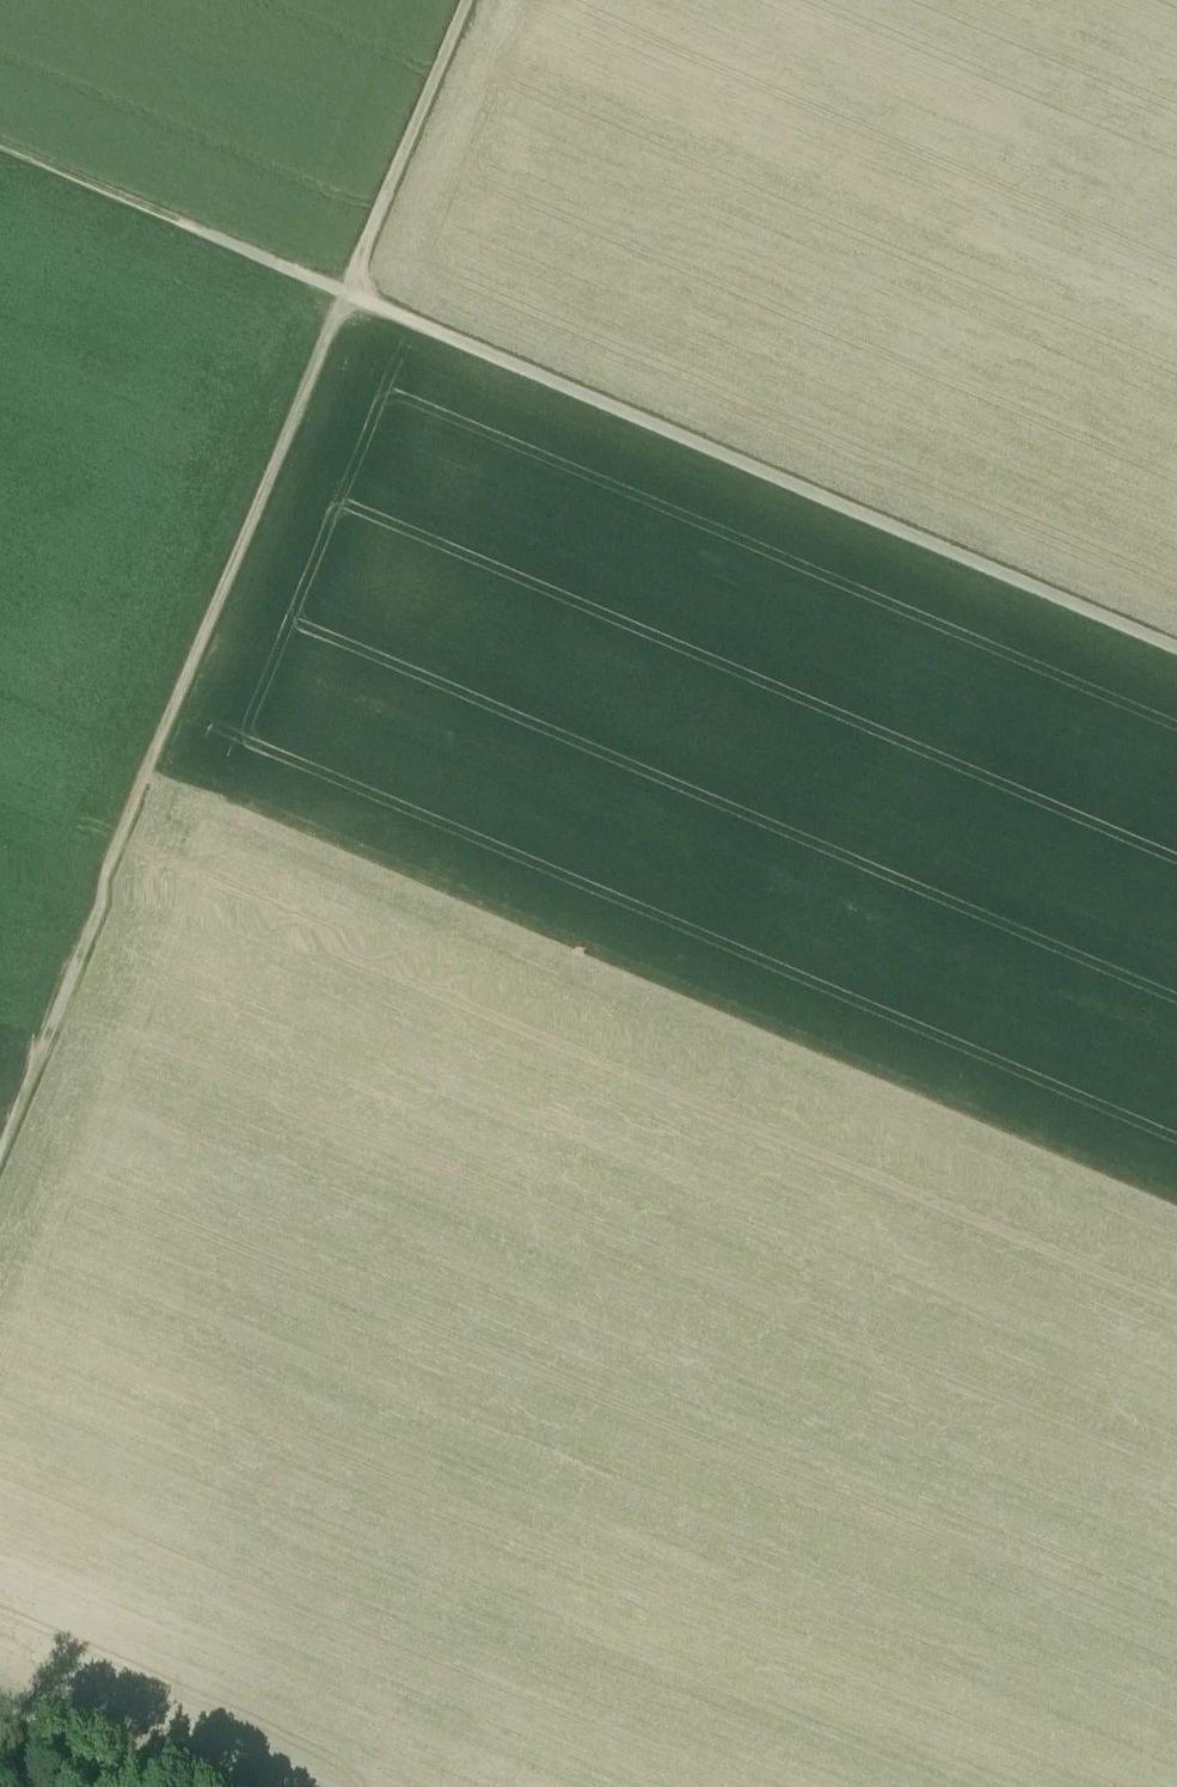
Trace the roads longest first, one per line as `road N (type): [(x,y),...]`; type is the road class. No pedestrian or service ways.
road 1 (track): [(346,295),(1176,647)]
road 2 (track): [(0,1122),(346,295)]
road 3 (track): [(0,147),(346,295)]
road 4 (track): [(346,295),(470,0)]
road 5 (track): [(0,1701),(188,1786)]

